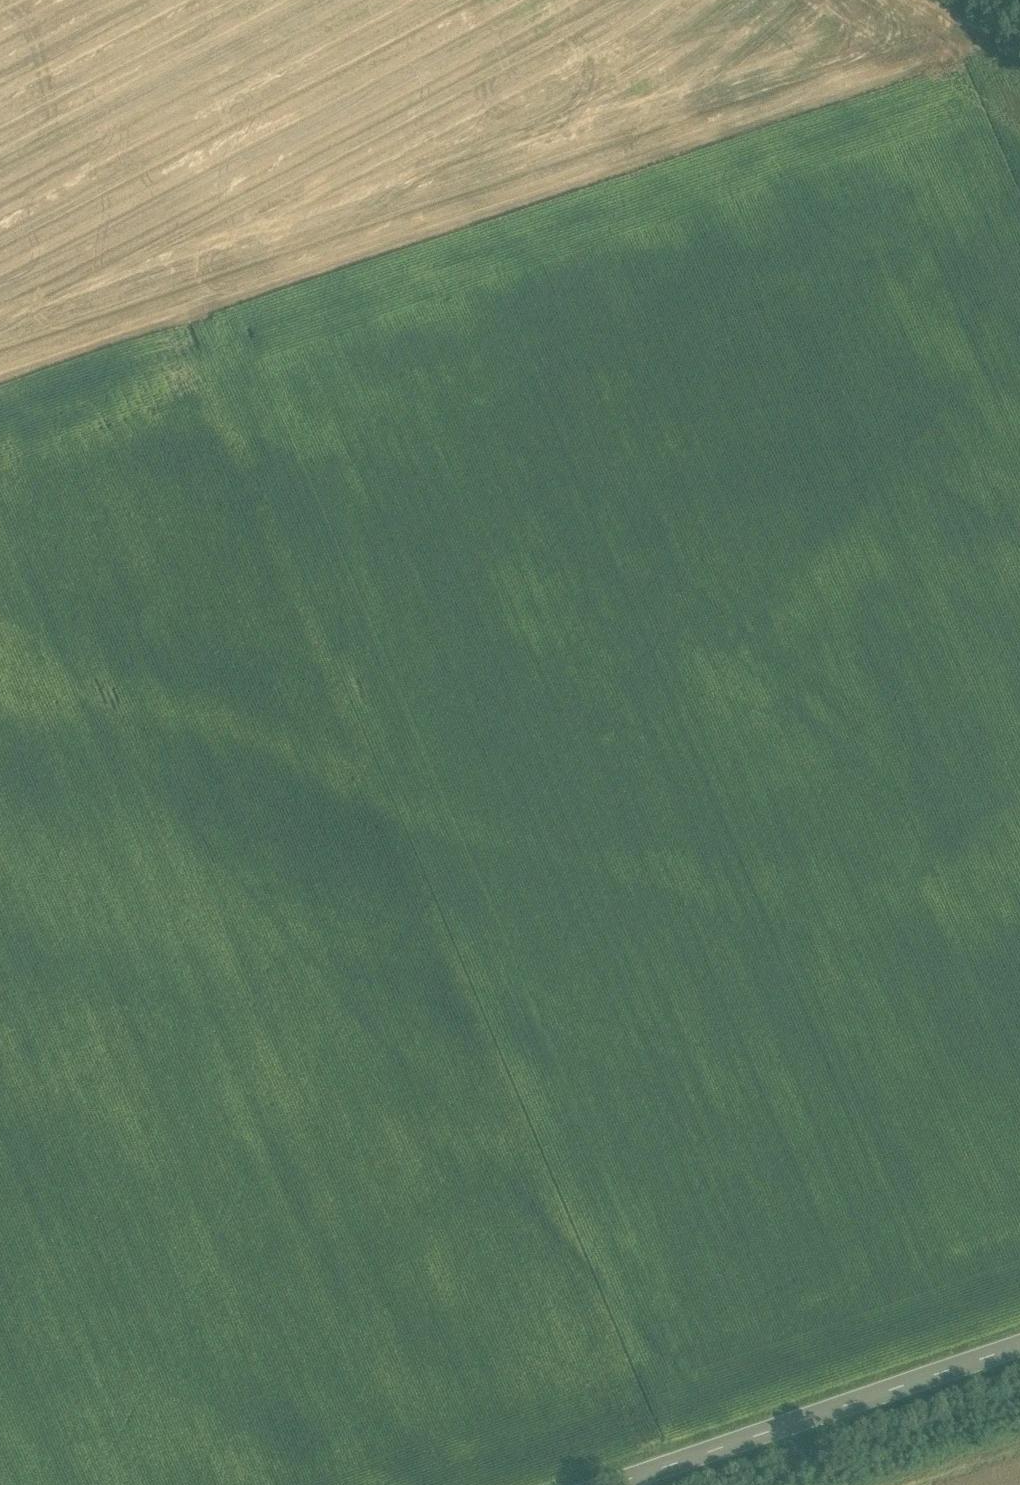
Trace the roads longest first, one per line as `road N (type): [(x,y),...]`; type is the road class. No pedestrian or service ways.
road 1 (tertiary): [(612,1484),(1019,1344)]

